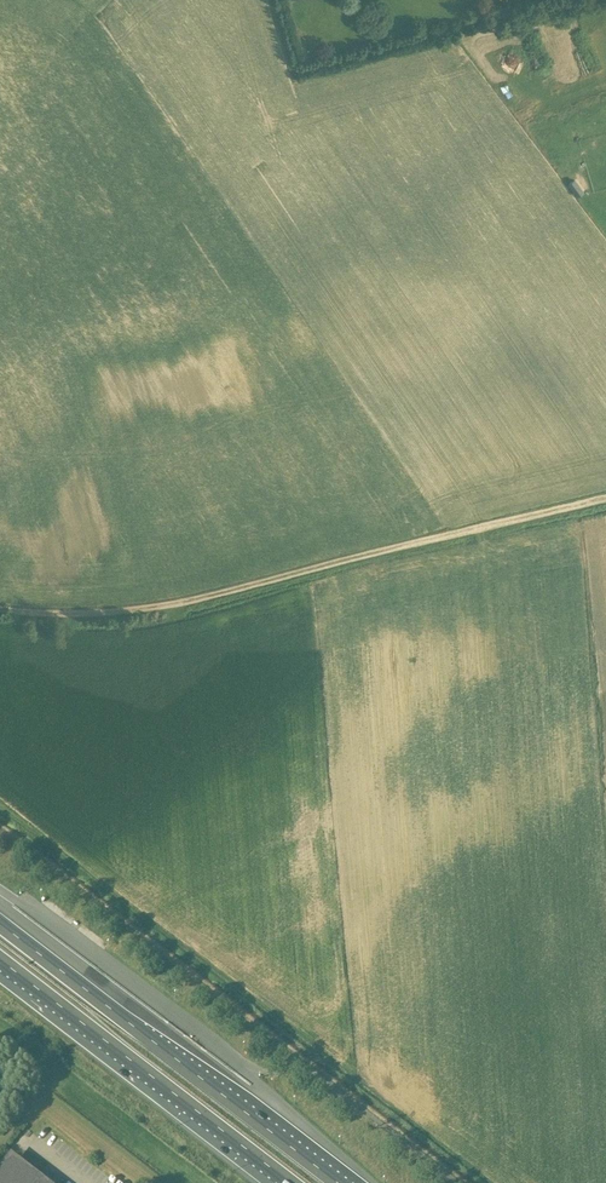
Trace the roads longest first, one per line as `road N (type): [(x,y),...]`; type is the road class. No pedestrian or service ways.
road 1 (track): [(605,498),(176,603),(84,613),(0,609)]
road 2 (motorway): [(337,1182),(0,924)]
road 3 (motorway): [(0,960),(290,1182)]

